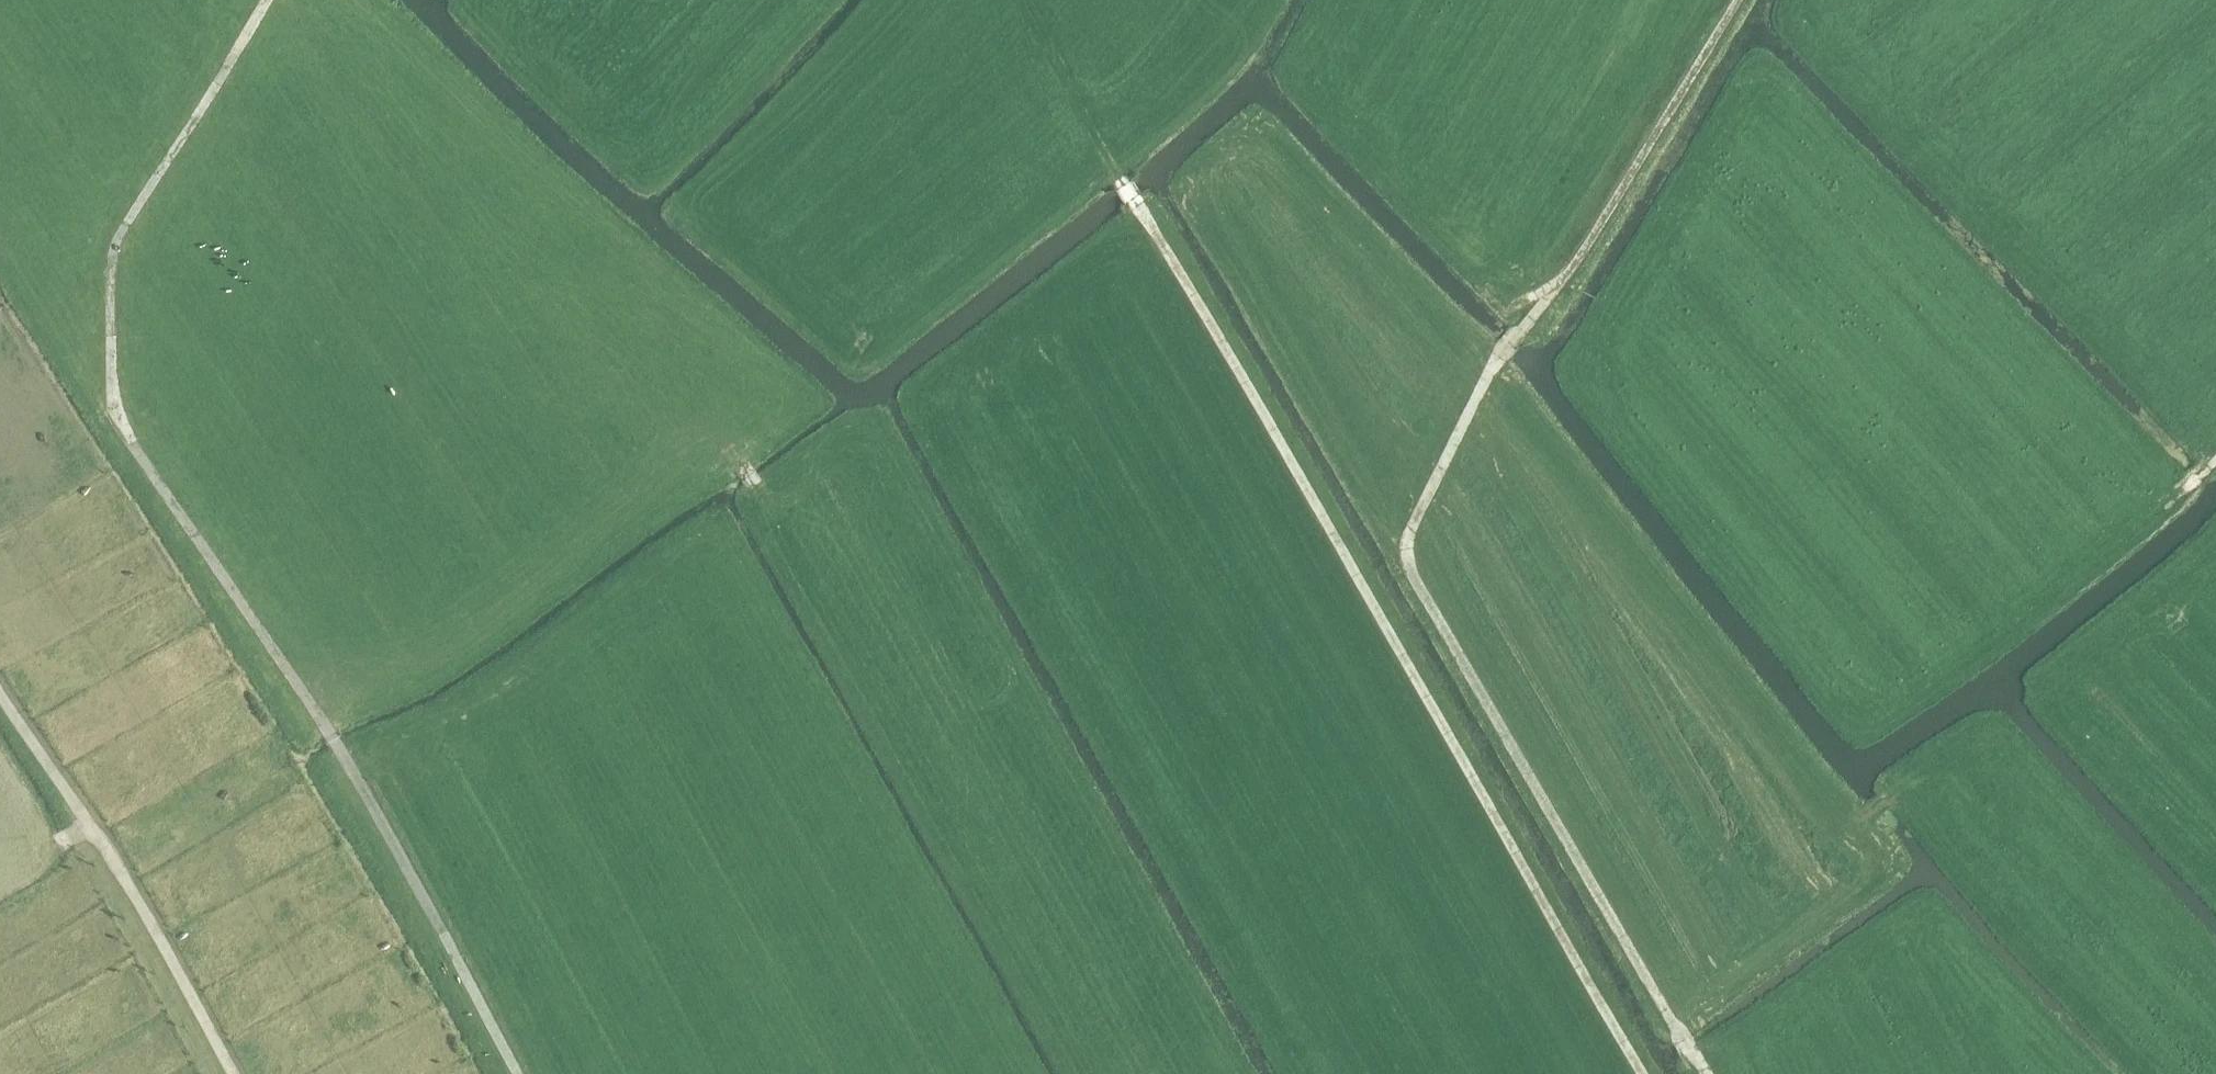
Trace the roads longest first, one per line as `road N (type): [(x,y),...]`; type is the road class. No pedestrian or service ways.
road 1 (track): [(1701,1073),(1399,550),(1499,351),(1581,255),(1734,0)]
road 2 (track): [(515,1073),(334,740),(113,412),(111,249),(264,0)]

